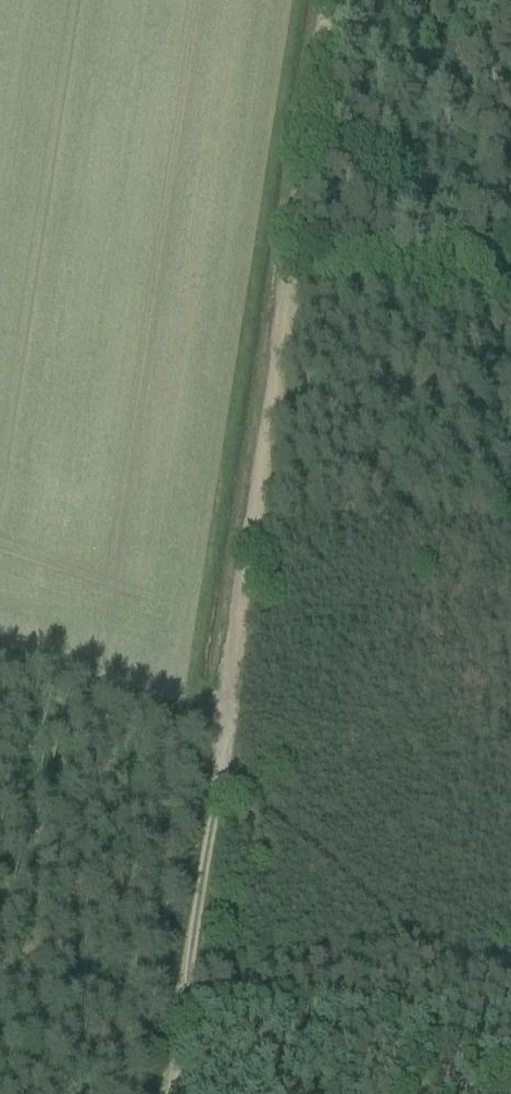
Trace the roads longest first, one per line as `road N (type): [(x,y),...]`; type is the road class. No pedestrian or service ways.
road 1 (track): [(272,293),(199,744)]
road 2 (track): [(199,744),(147,1093)]
road 3 (track): [(317,0),(272,293)]
road 4 (track): [(0,675),(199,744)]

